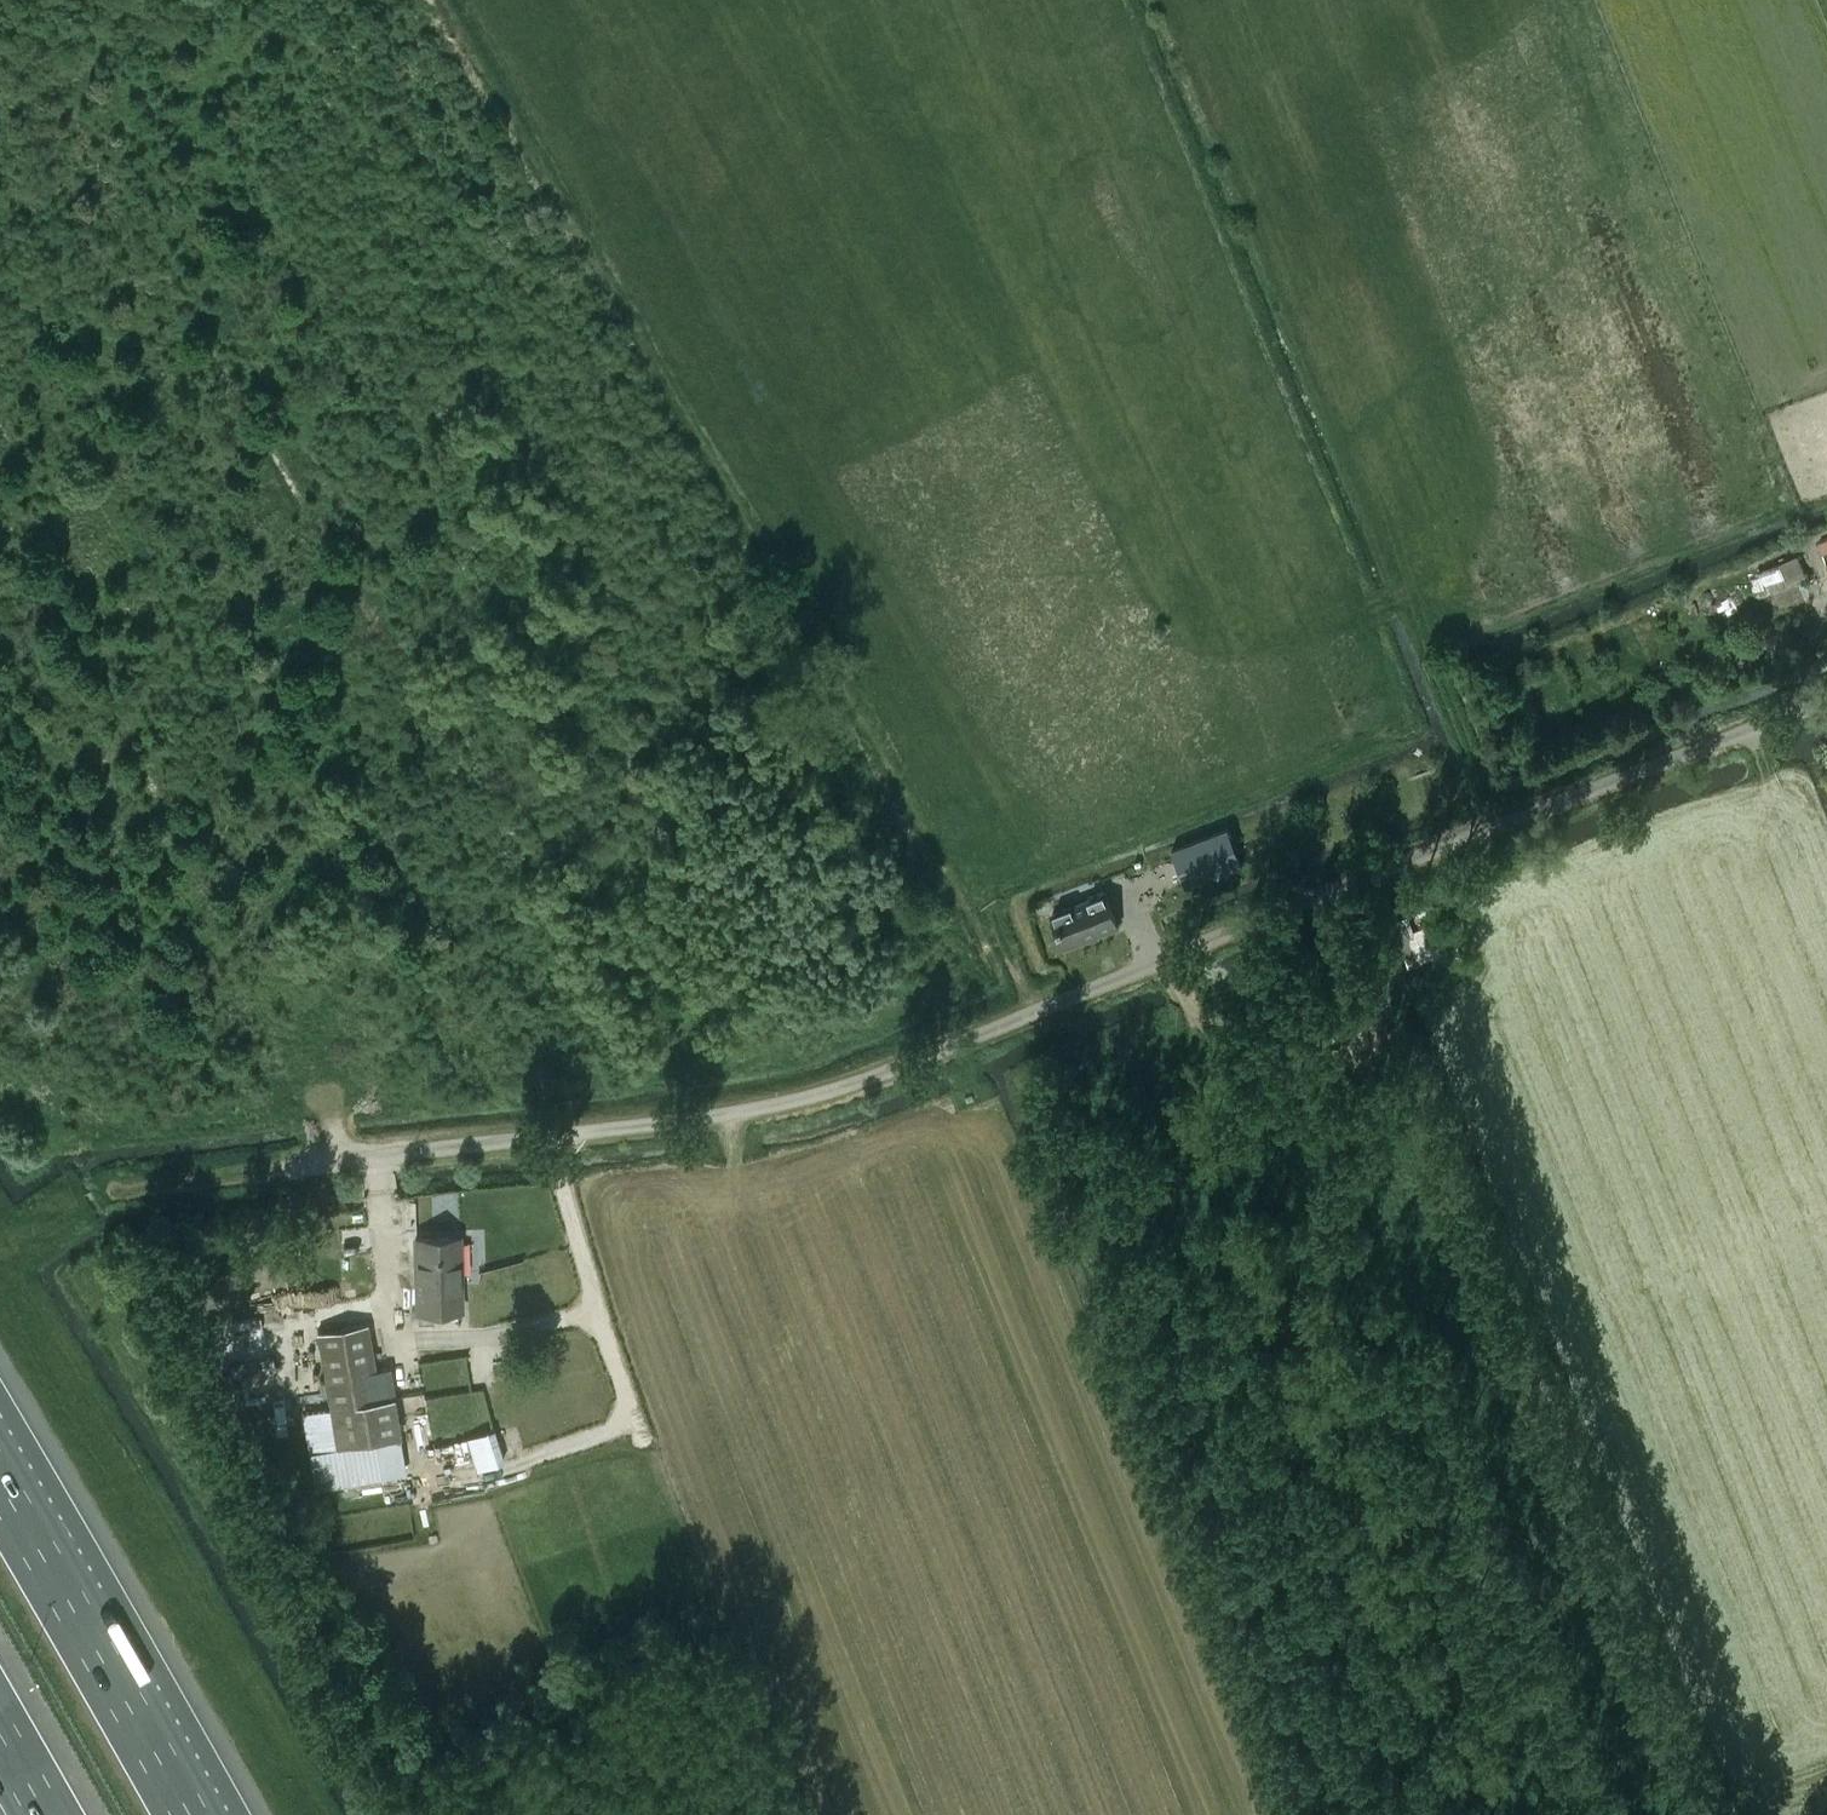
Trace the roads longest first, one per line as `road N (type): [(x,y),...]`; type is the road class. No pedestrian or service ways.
road 1 (unclassified): [(375,1165),(842,1102),(1025,1043),(1142,984),(1826,708)]
road 2 (motorway): [(182,1814),(0,1491)]

